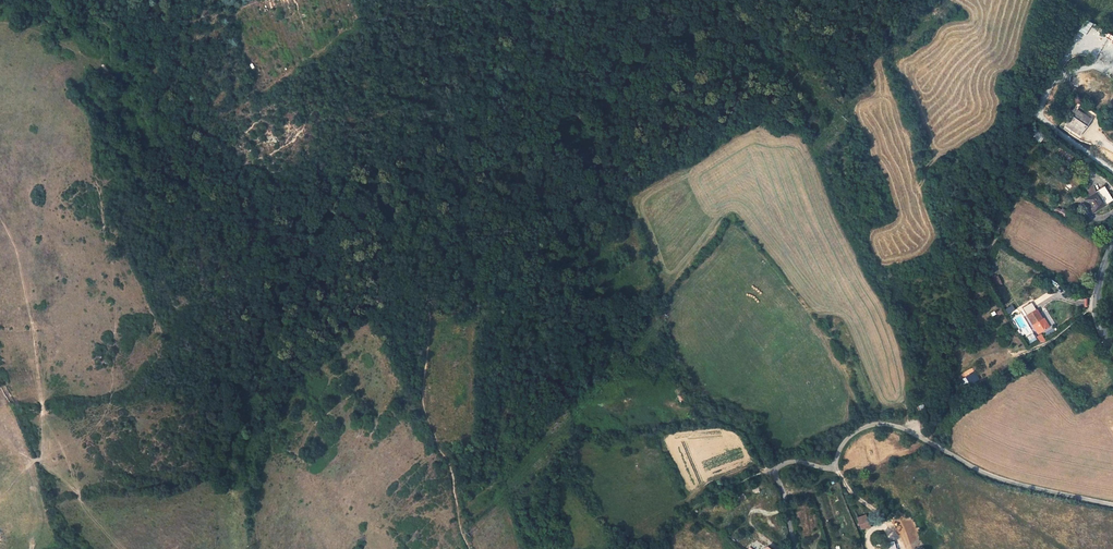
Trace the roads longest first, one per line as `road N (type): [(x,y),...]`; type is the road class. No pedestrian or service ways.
road 1 (unclassified): [(1112,503),(993,478),(899,427),(873,424),(848,438),(833,467),(796,462),(775,469),(798,548)]
road 2 (track): [(942,414),(1018,368),(1095,305)]
road 3 (track): [(775,469),(696,506),(643,548)]

